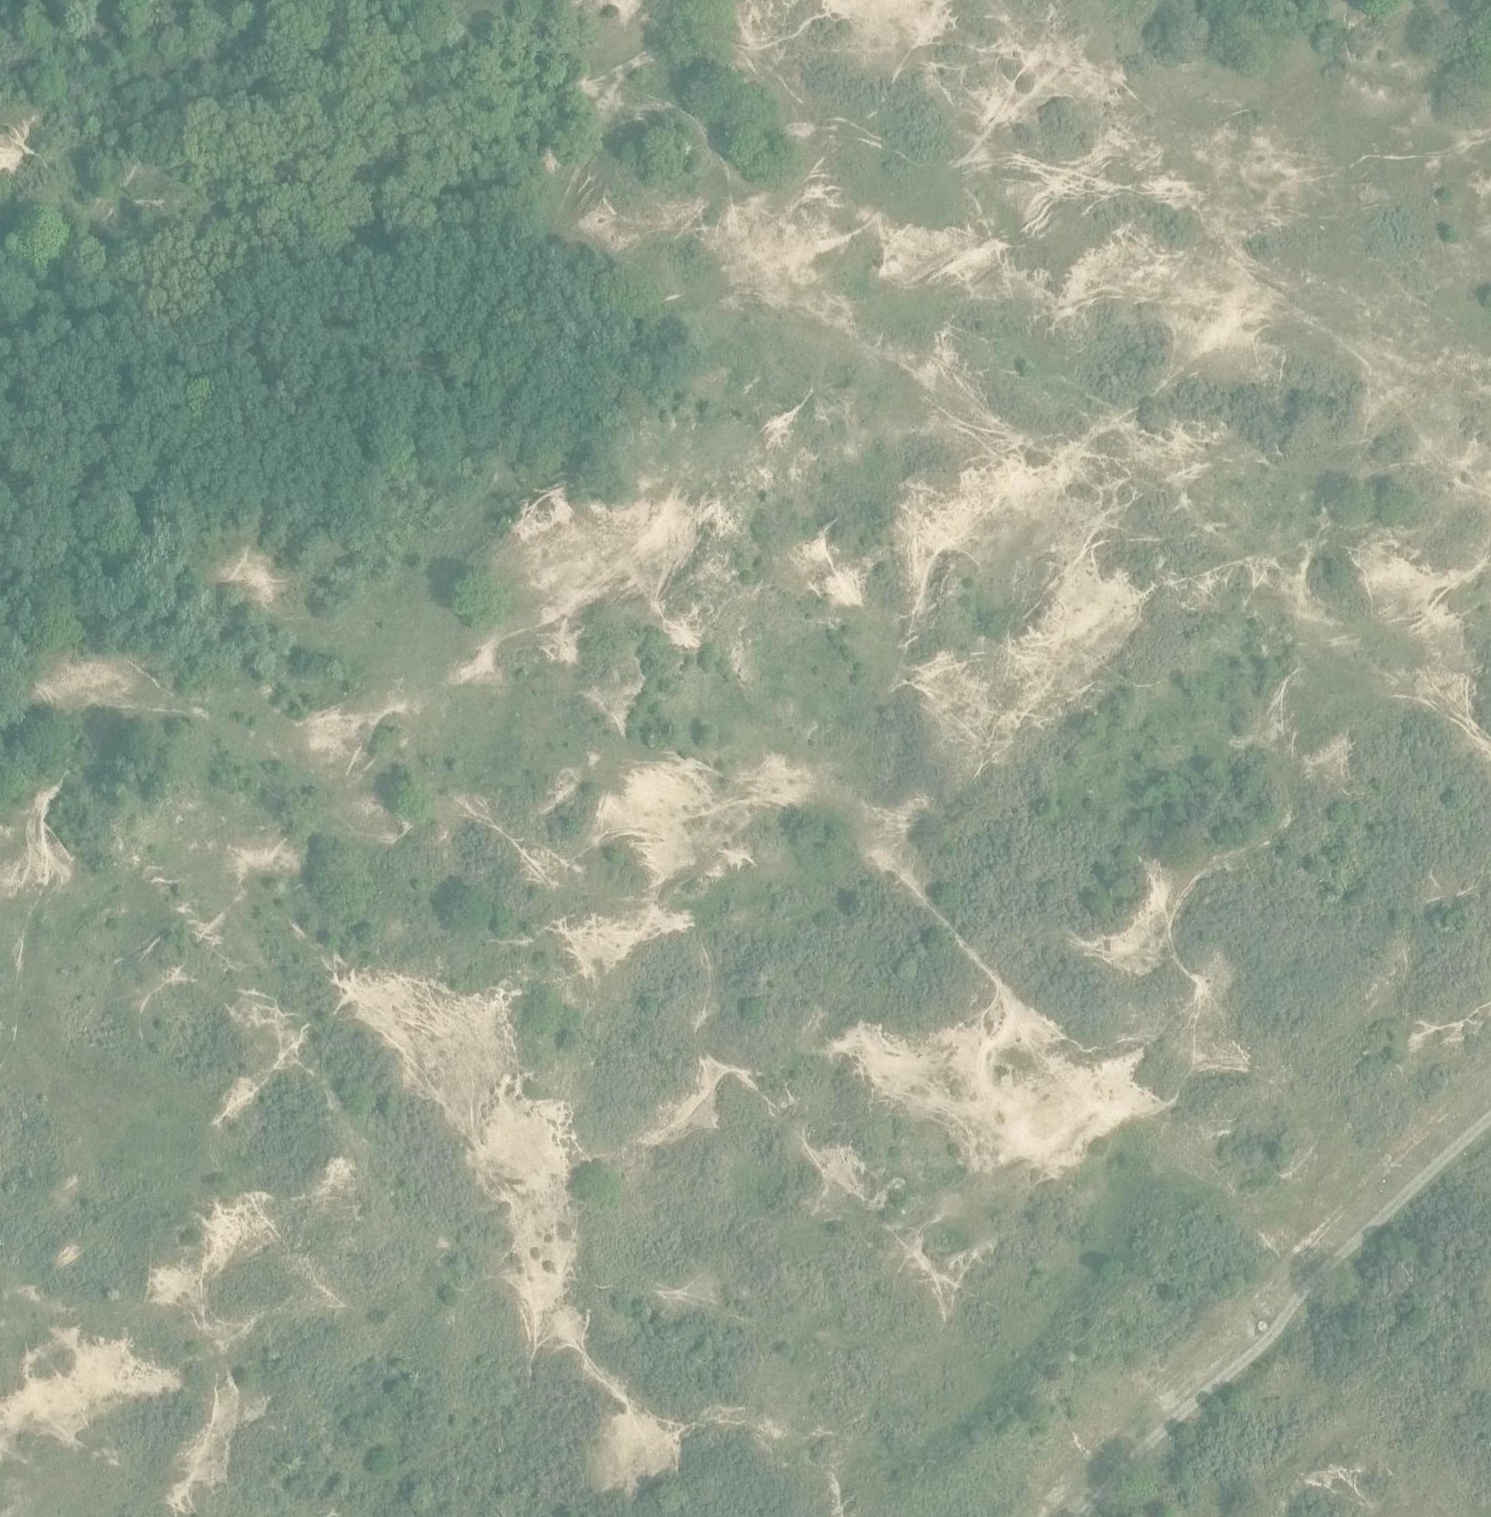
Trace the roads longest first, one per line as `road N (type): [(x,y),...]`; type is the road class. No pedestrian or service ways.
road 1 (track): [(1084,1516),(1259,1349),(1371,1224),(1490,1118)]

